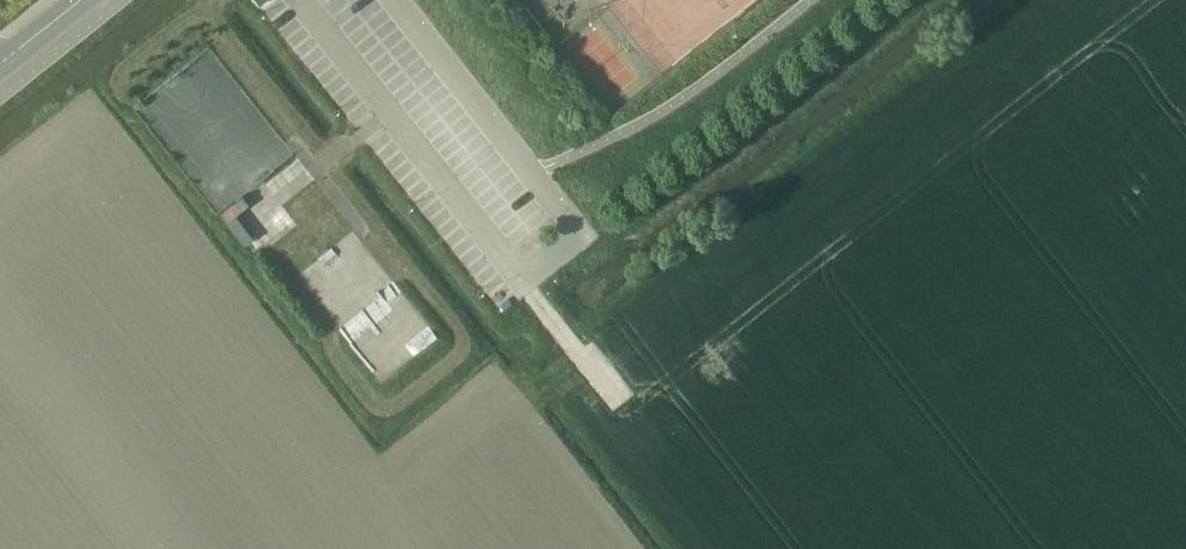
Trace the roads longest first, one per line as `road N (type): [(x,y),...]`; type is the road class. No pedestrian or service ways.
road 1 (track): [(521,274),(623,403)]

